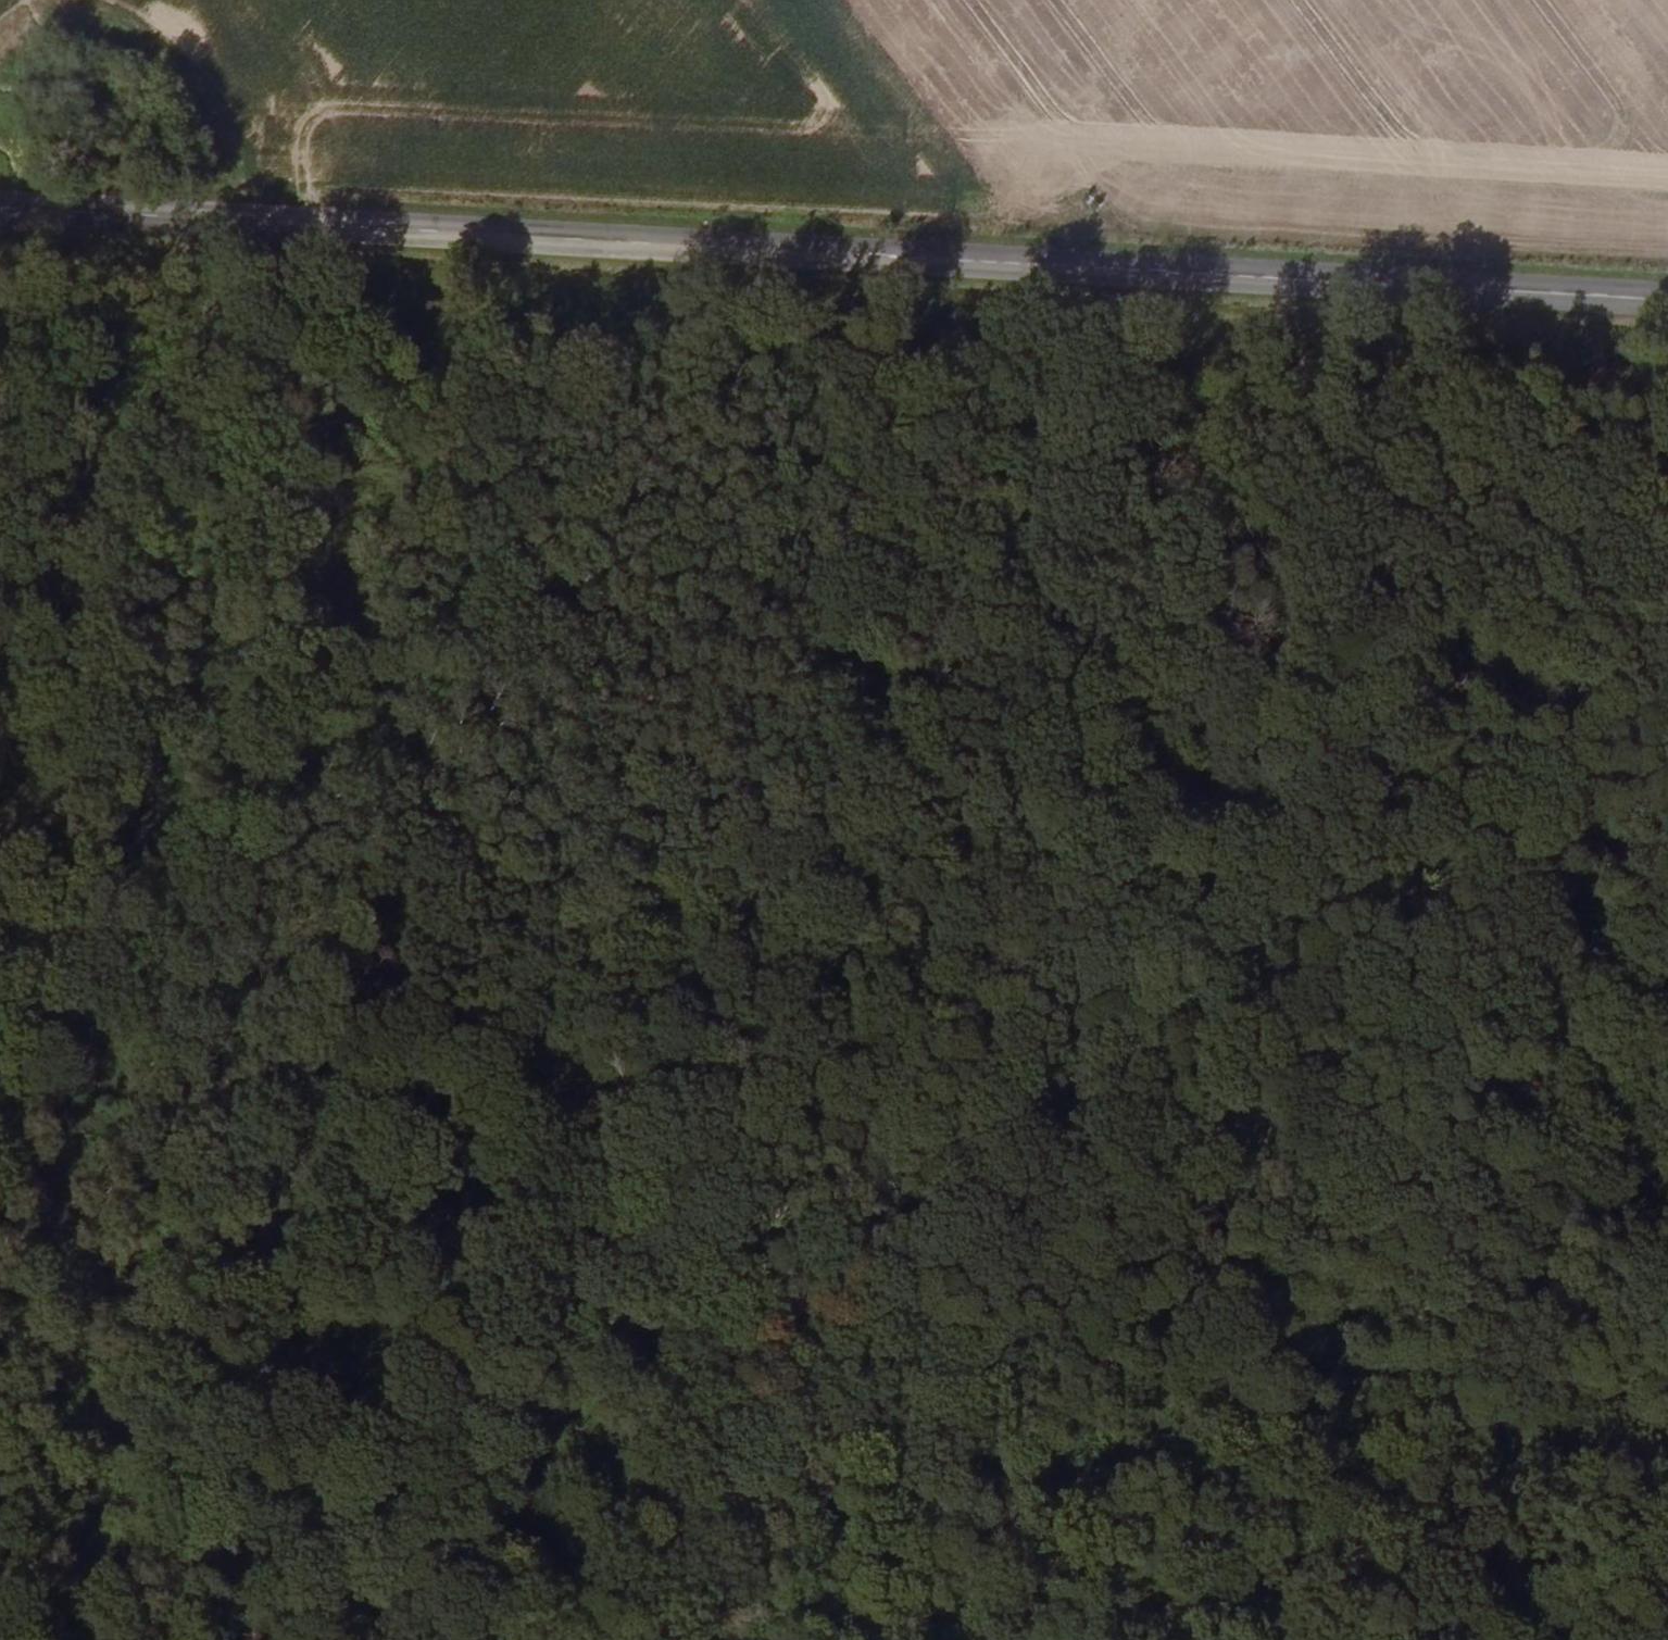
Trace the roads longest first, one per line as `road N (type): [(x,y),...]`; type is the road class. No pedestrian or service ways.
road 1 (tertiary): [(1667,298),(0,206)]

